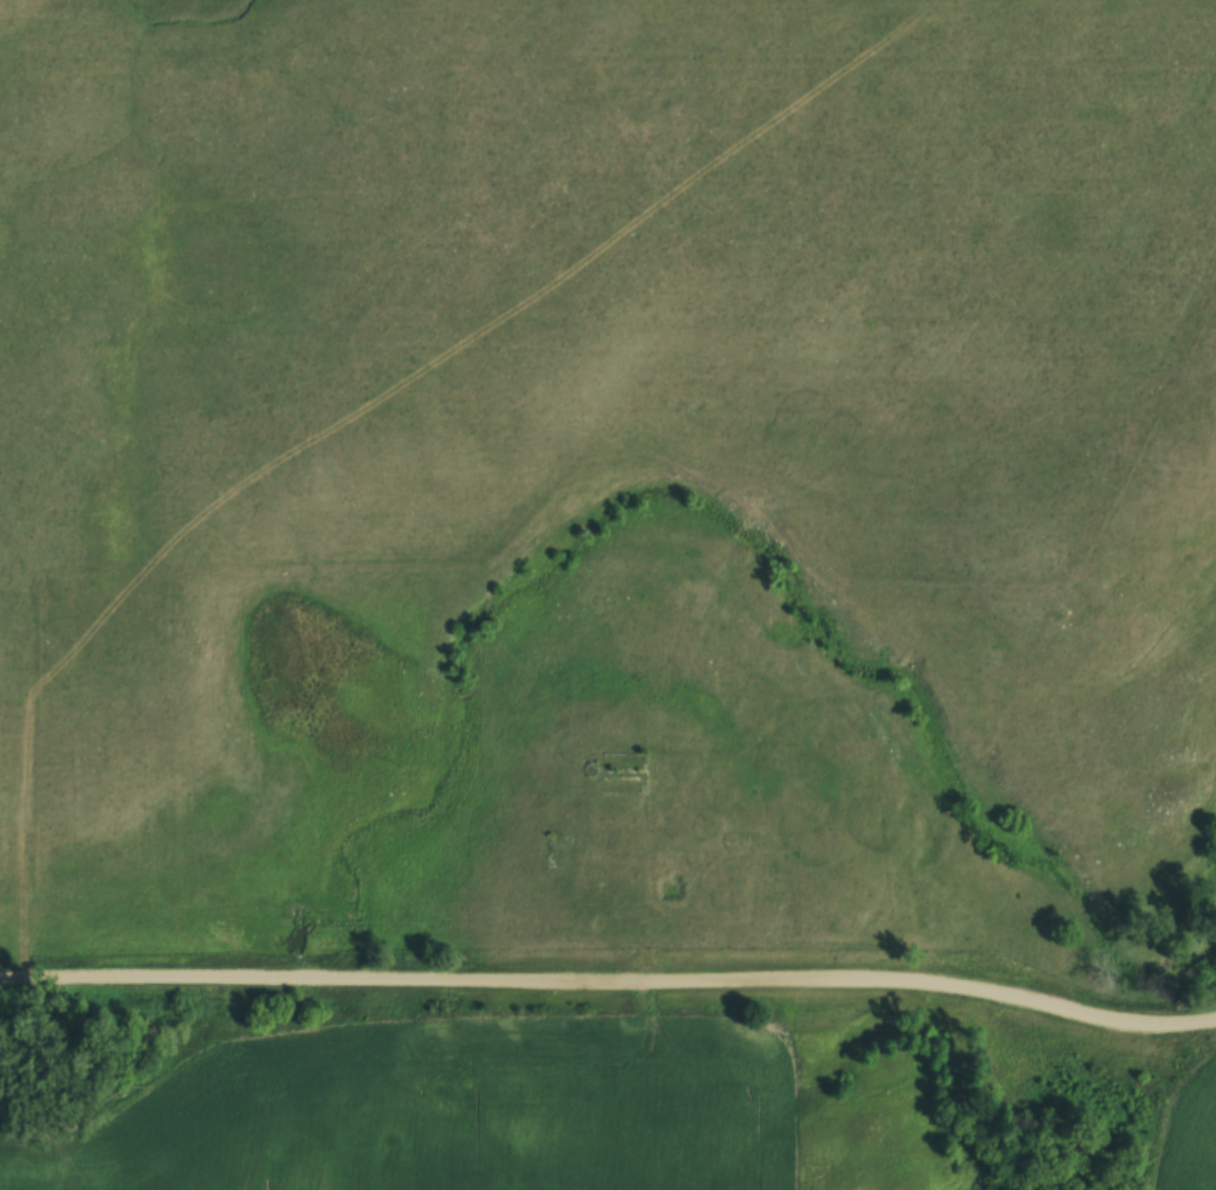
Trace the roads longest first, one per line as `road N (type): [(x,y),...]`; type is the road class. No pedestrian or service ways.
road 1 (residential): [(1215,1008),(1152,1012),(981,975),(858,967),(595,974),(0,969)]

